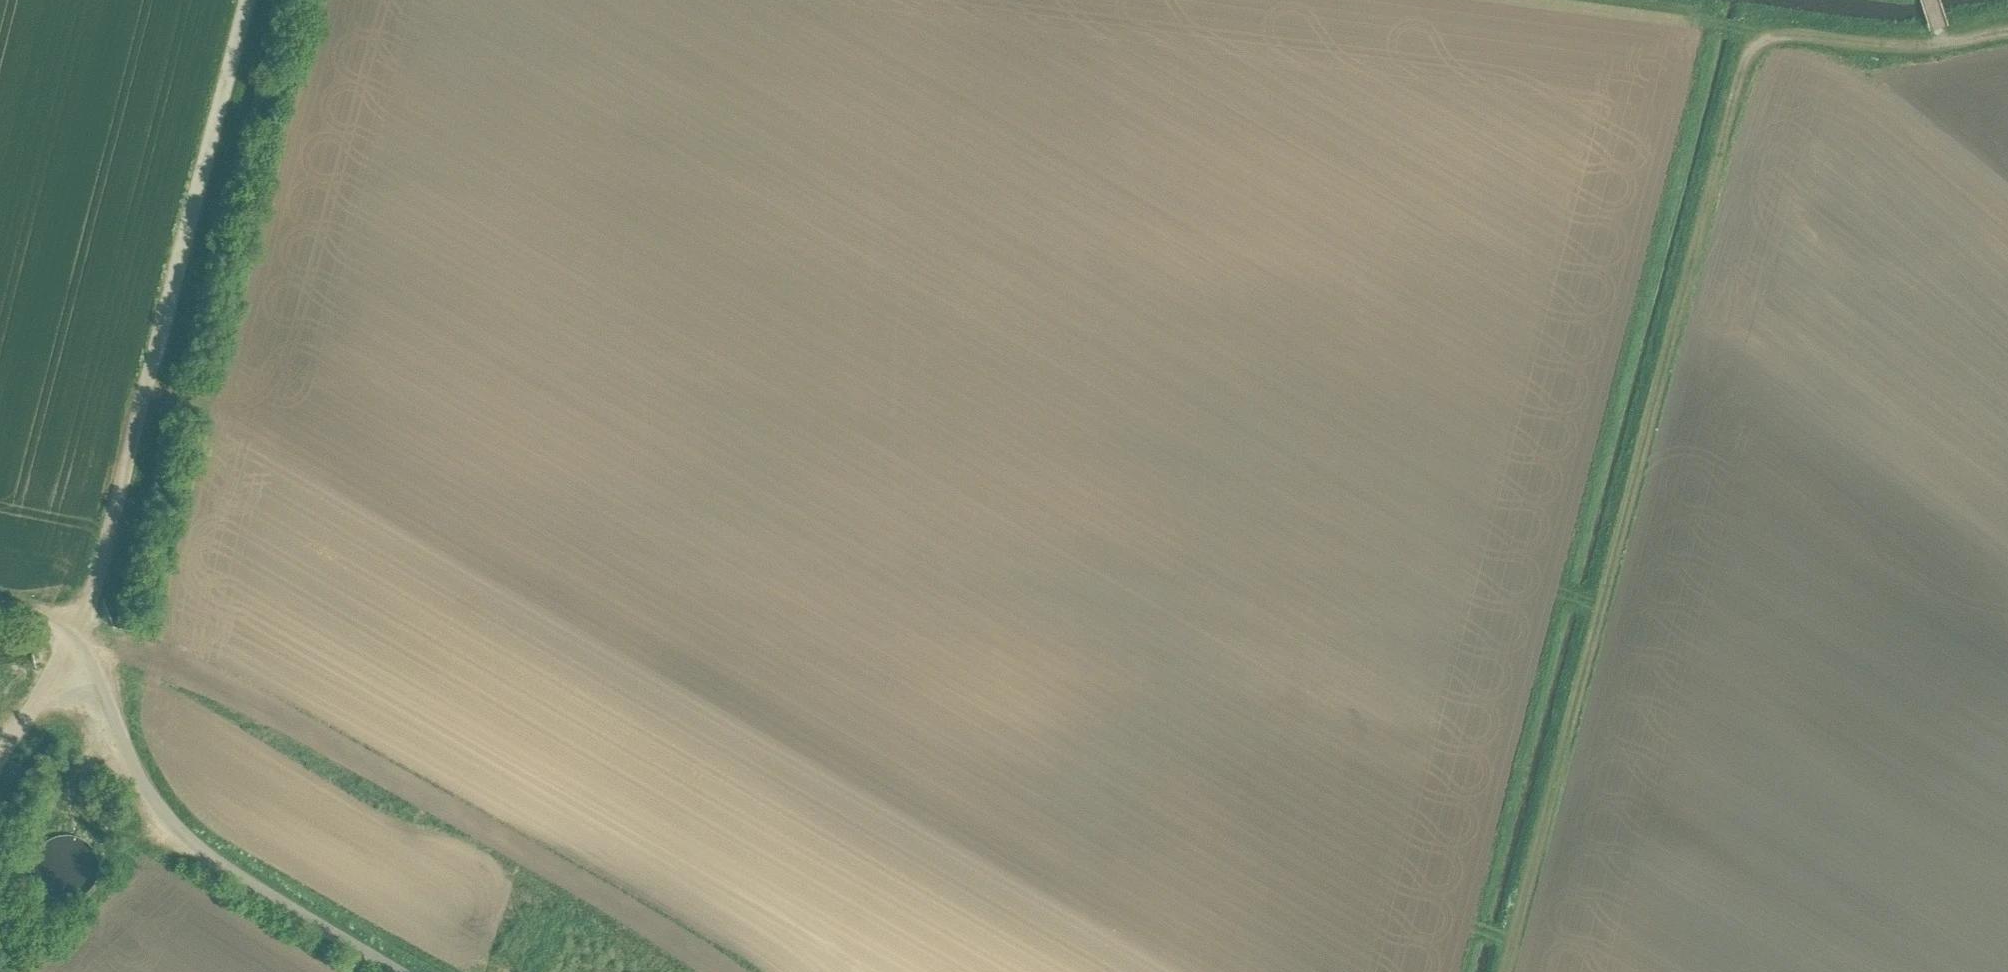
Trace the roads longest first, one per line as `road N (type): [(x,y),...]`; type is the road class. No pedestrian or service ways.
road 1 (track): [(248,0),(89,611),(0,766)]
road 2 (unclassified): [(202,861),(391,971)]

